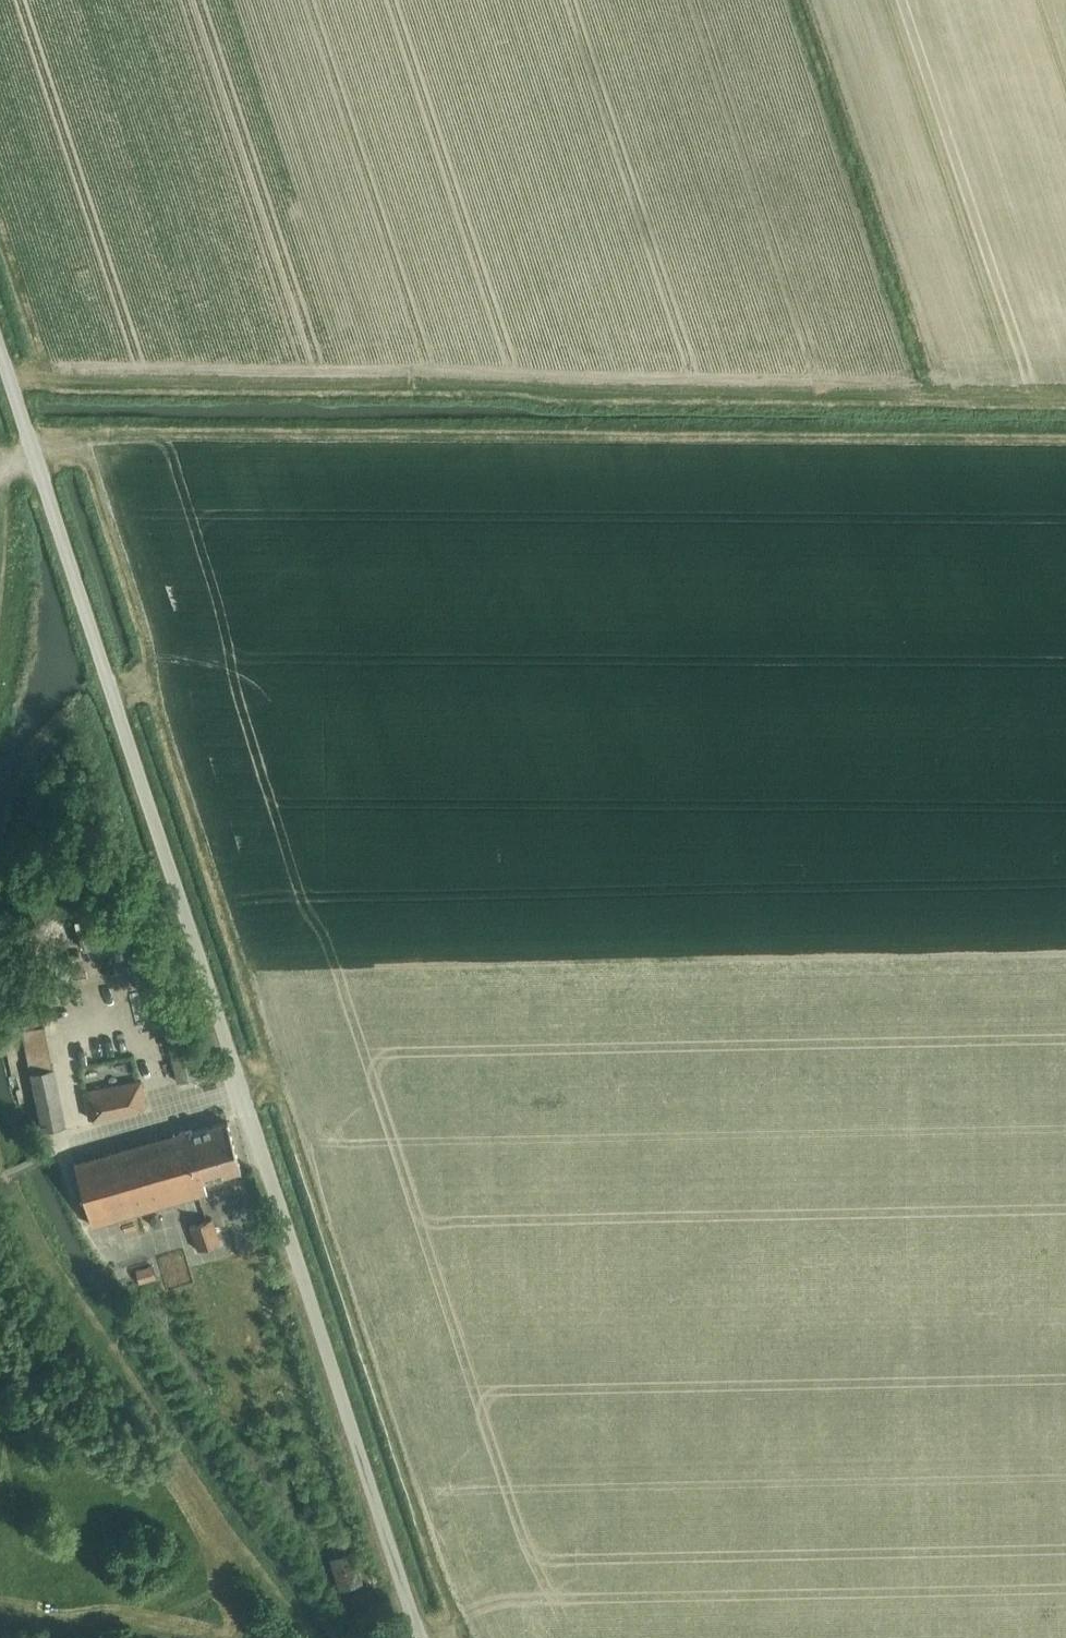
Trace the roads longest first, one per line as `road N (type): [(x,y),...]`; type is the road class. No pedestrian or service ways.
road 1 (unclassified): [(424,1637),(0,357)]

